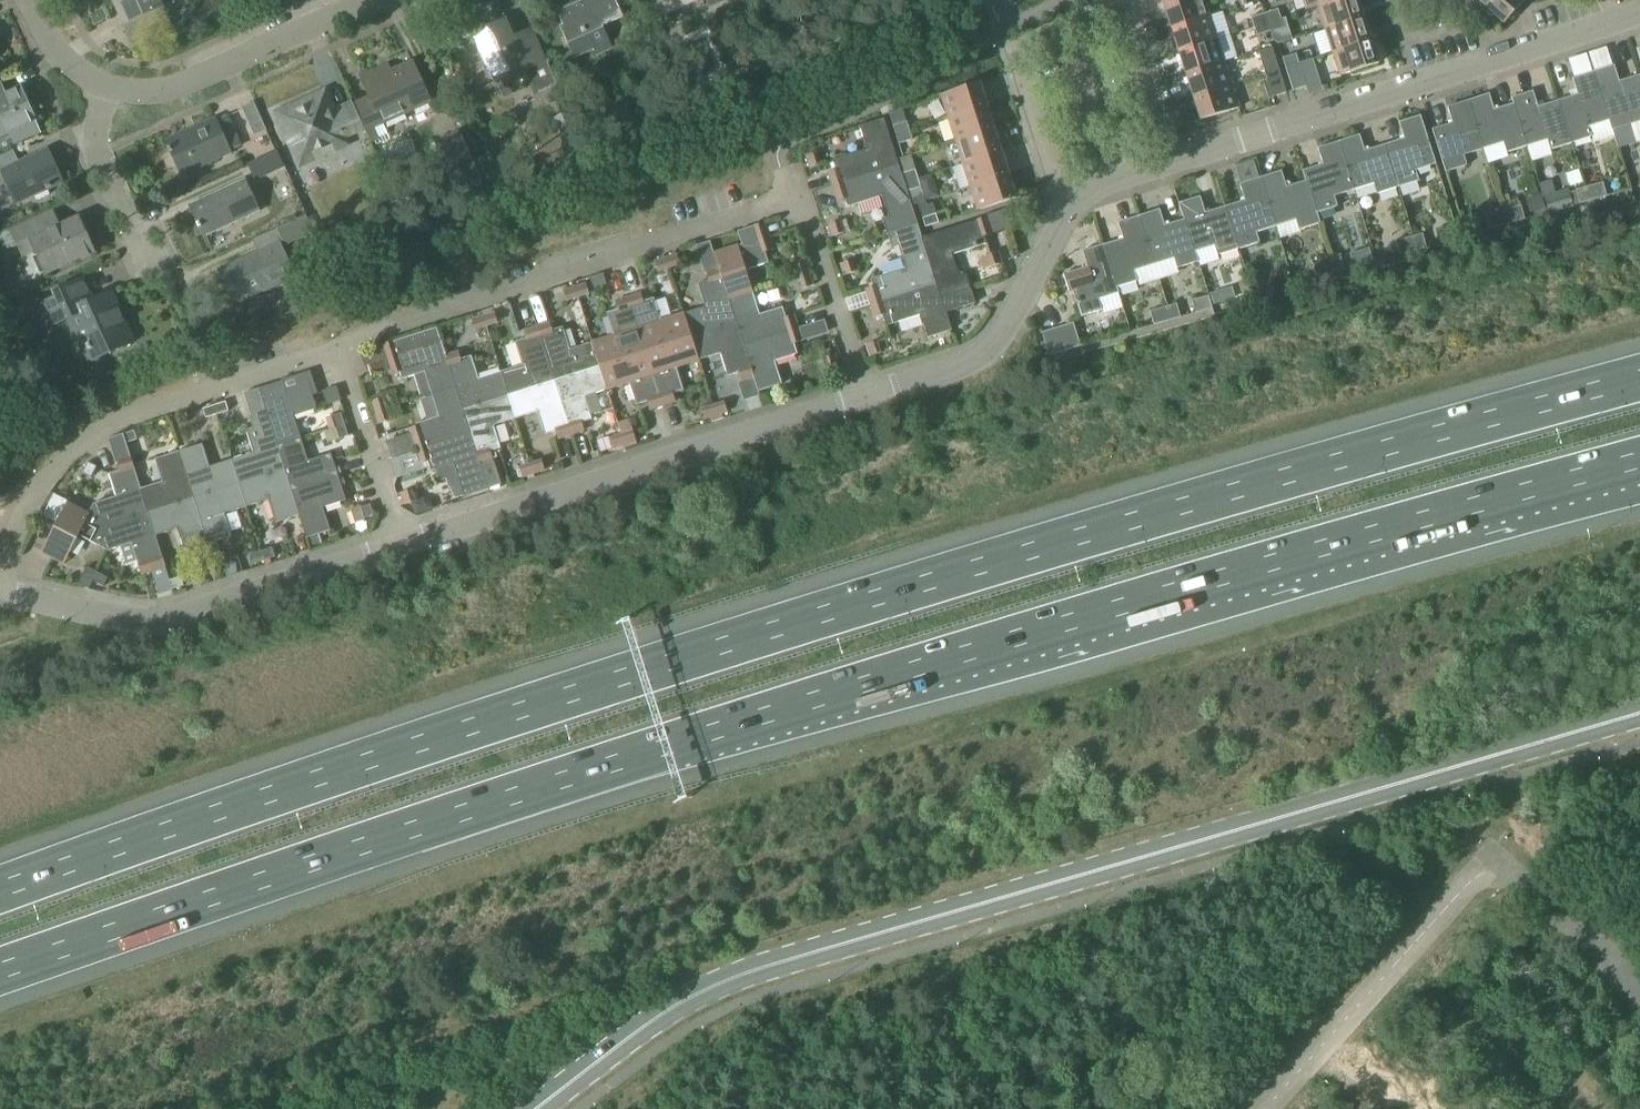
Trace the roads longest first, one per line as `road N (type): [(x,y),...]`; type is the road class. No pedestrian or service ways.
road 1 (motorway): [(1639,381),(1020,558),(448,739),(0,897)]
road 2 (motorway): [(0,970),(689,740),(1639,461)]
road 3 (tertiary): [(537,1108),(646,1025),(751,972),(1639,714)]
road 4 (residential): [(1169,161),(1639,15)]
road 5 (residential): [(398,548),(863,398)]
road 6 (residential): [(337,352),(762,210),(792,208)]
road 7 (residential): [(0,592),(28,507),(86,437),(337,352)]
road 8 (residential): [(0,596),(140,624),(398,548)]
road 9 (residential): [(863,398),(972,363),(996,342),(1062,214)]
road 10 (residential): [(1169,161),(1116,9),(1006,55)]
road 11 (residential): [(107,85),(177,86),(366,0)]
road 12 (residential): [(164,317),(91,156),(107,85)]
road 13 (residential): [(398,548),(337,352)]
road 14 (residential): [(863,398),(810,227),(792,208)]
road 15 (residential): [(1062,214),(1006,55)]
road 16 (residential): [(1062,214),(1094,186),(1169,161)]
road 17 (residential): [(107,85),(70,63),(38,28),(25,0)]

